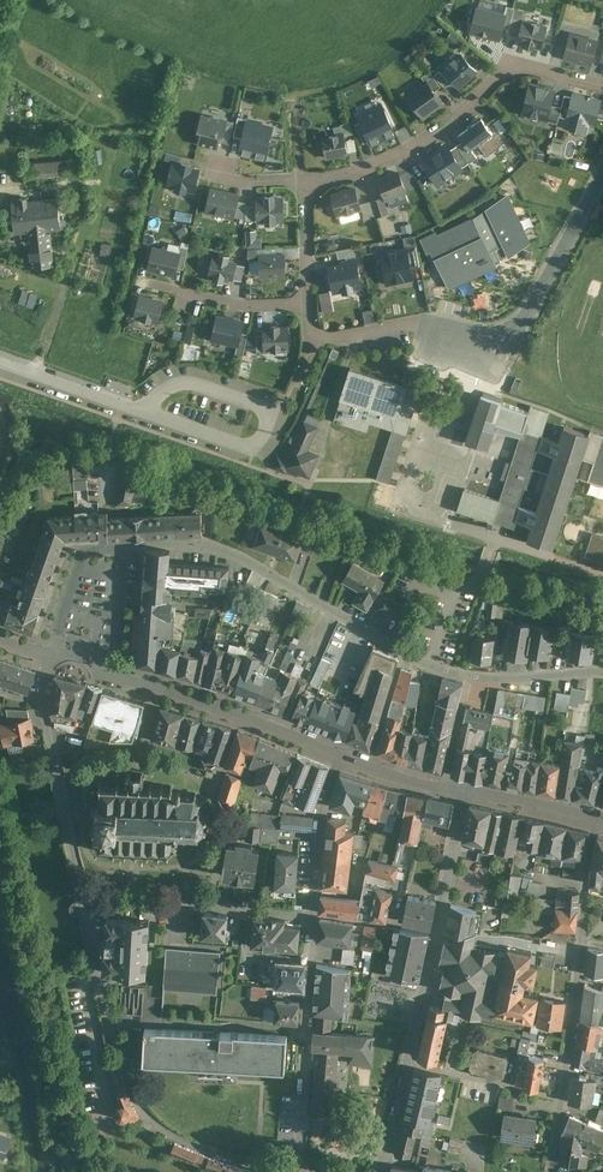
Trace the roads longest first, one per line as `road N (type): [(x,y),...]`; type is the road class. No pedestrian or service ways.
road 1 (residential): [(299,1171),(198,1148),(141,1108),(118,1053),(80,894)]
road 2 (residential): [(303,180),(408,152),(446,128),(510,64),(602,90)]
road 3 (residential): [(337,753),(55,650)]
road 4 (residential): [(597,815),(562,1097)]
road 5 (residential): [(313,915),(299,1171)]
road 6 (residential): [(472,677),(403,652),(256,565)]
road 7 (residential): [(80,894),(313,915)]
road 8 (residential): [(602,176),(519,336),(474,352)]
road 9 (residential): [(474,352),(461,337),(419,327),(310,339),(308,305)]
road 10 (residential): [(55,650),(86,551),(147,545)]
road 11 (residential): [(337,753),(320,807),(313,915)]
road 12 (residential): [(406,1061),(562,1097)]
road 13 (residential): [(308,305),(231,304),(153,284)]
road 14 (residential): [(80,894),(54,755)]
road 15 (residential): [(439,930),(406,1061)]
road 16 (residential): [(597,815),(466,790)]
road 17 (residential): [(602,671),(472,677)]
road 18 (residential): [(313,915),(439,930)]
road 19 (residential): [(308,305),(303,180)]

